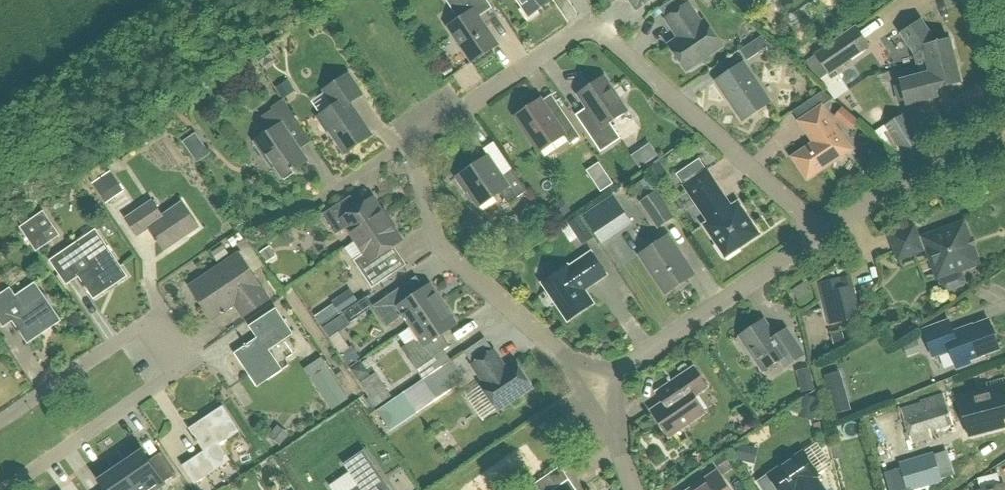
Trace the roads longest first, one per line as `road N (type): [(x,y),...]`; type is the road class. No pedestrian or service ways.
road 1 (residential): [(416,140),(580,29),(601,34),(821,233)]
road 2 (residential): [(0,421),(160,315),(193,363),(6,489)]
road 3 (residential): [(564,356),(439,245),(416,140)]
road 4 (residential): [(617,372),(821,233)]
road 5 (residential): [(821,233),(916,171),(1004,139)]

